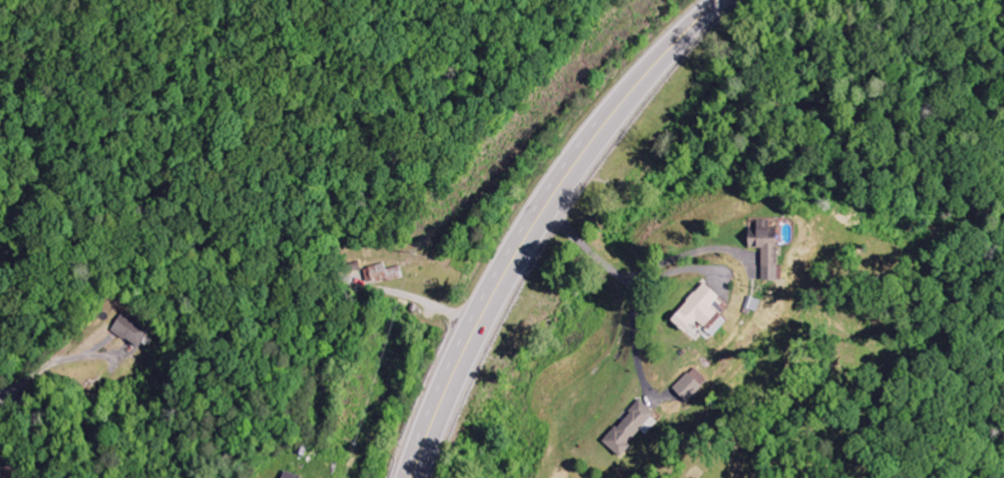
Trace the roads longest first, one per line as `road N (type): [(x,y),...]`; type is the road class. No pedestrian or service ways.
road 1 (trunk): [(715,0),(614,112),(544,212),(439,411),(416,477)]

